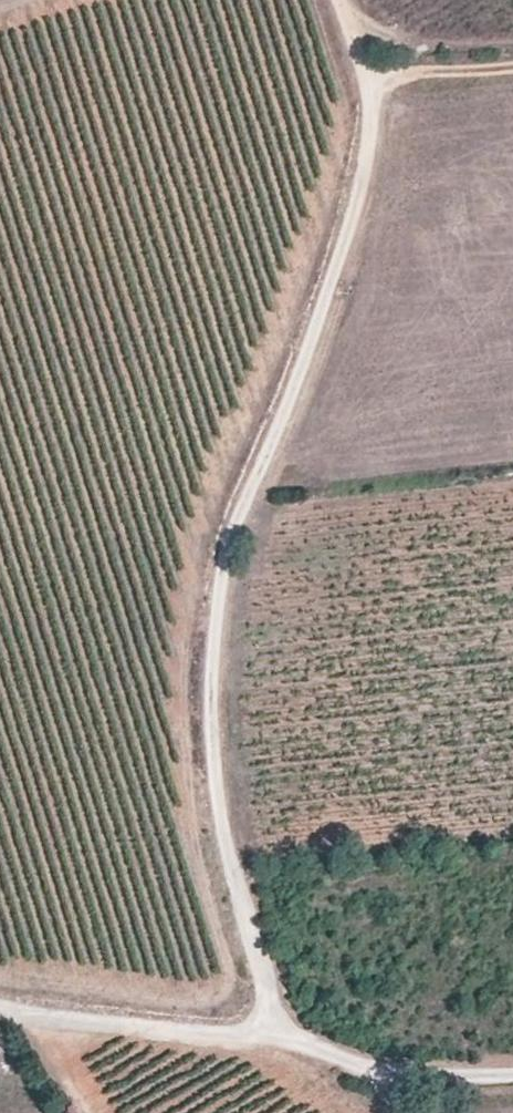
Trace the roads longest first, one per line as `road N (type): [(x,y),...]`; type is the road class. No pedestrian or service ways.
road 1 (unclassified): [(268,1037),(214,806),(206,690),(212,611),(228,536),(322,301),(355,186),(366,76)]
road 2 (unclassified): [(0,1004),(268,1037)]
road 3 (unclassified): [(268,1037),(376,1077),(512,1077)]
road 4 (unclassified): [(366,76),(512,60)]

